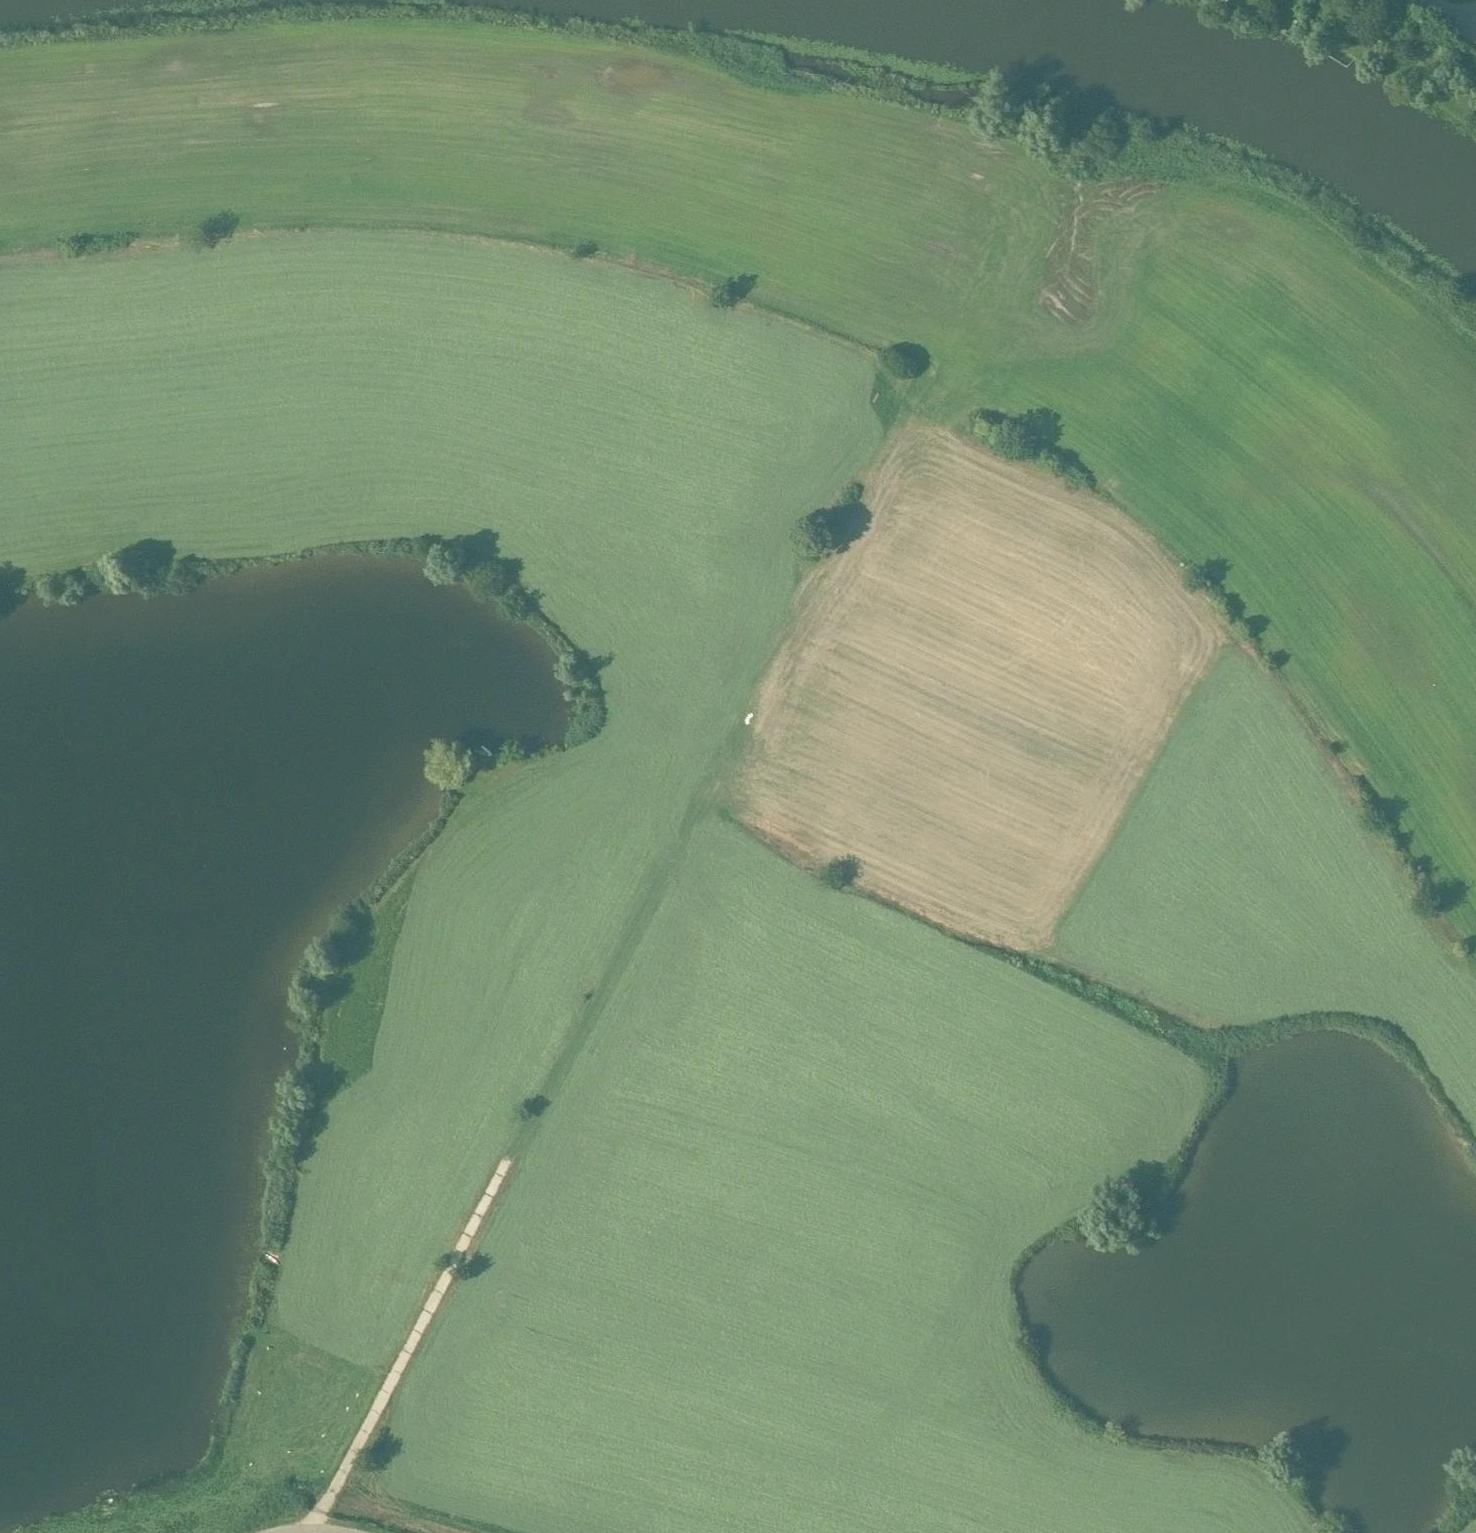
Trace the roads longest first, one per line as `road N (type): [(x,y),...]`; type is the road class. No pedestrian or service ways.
road 1 (track): [(310,1529),(698,790)]

